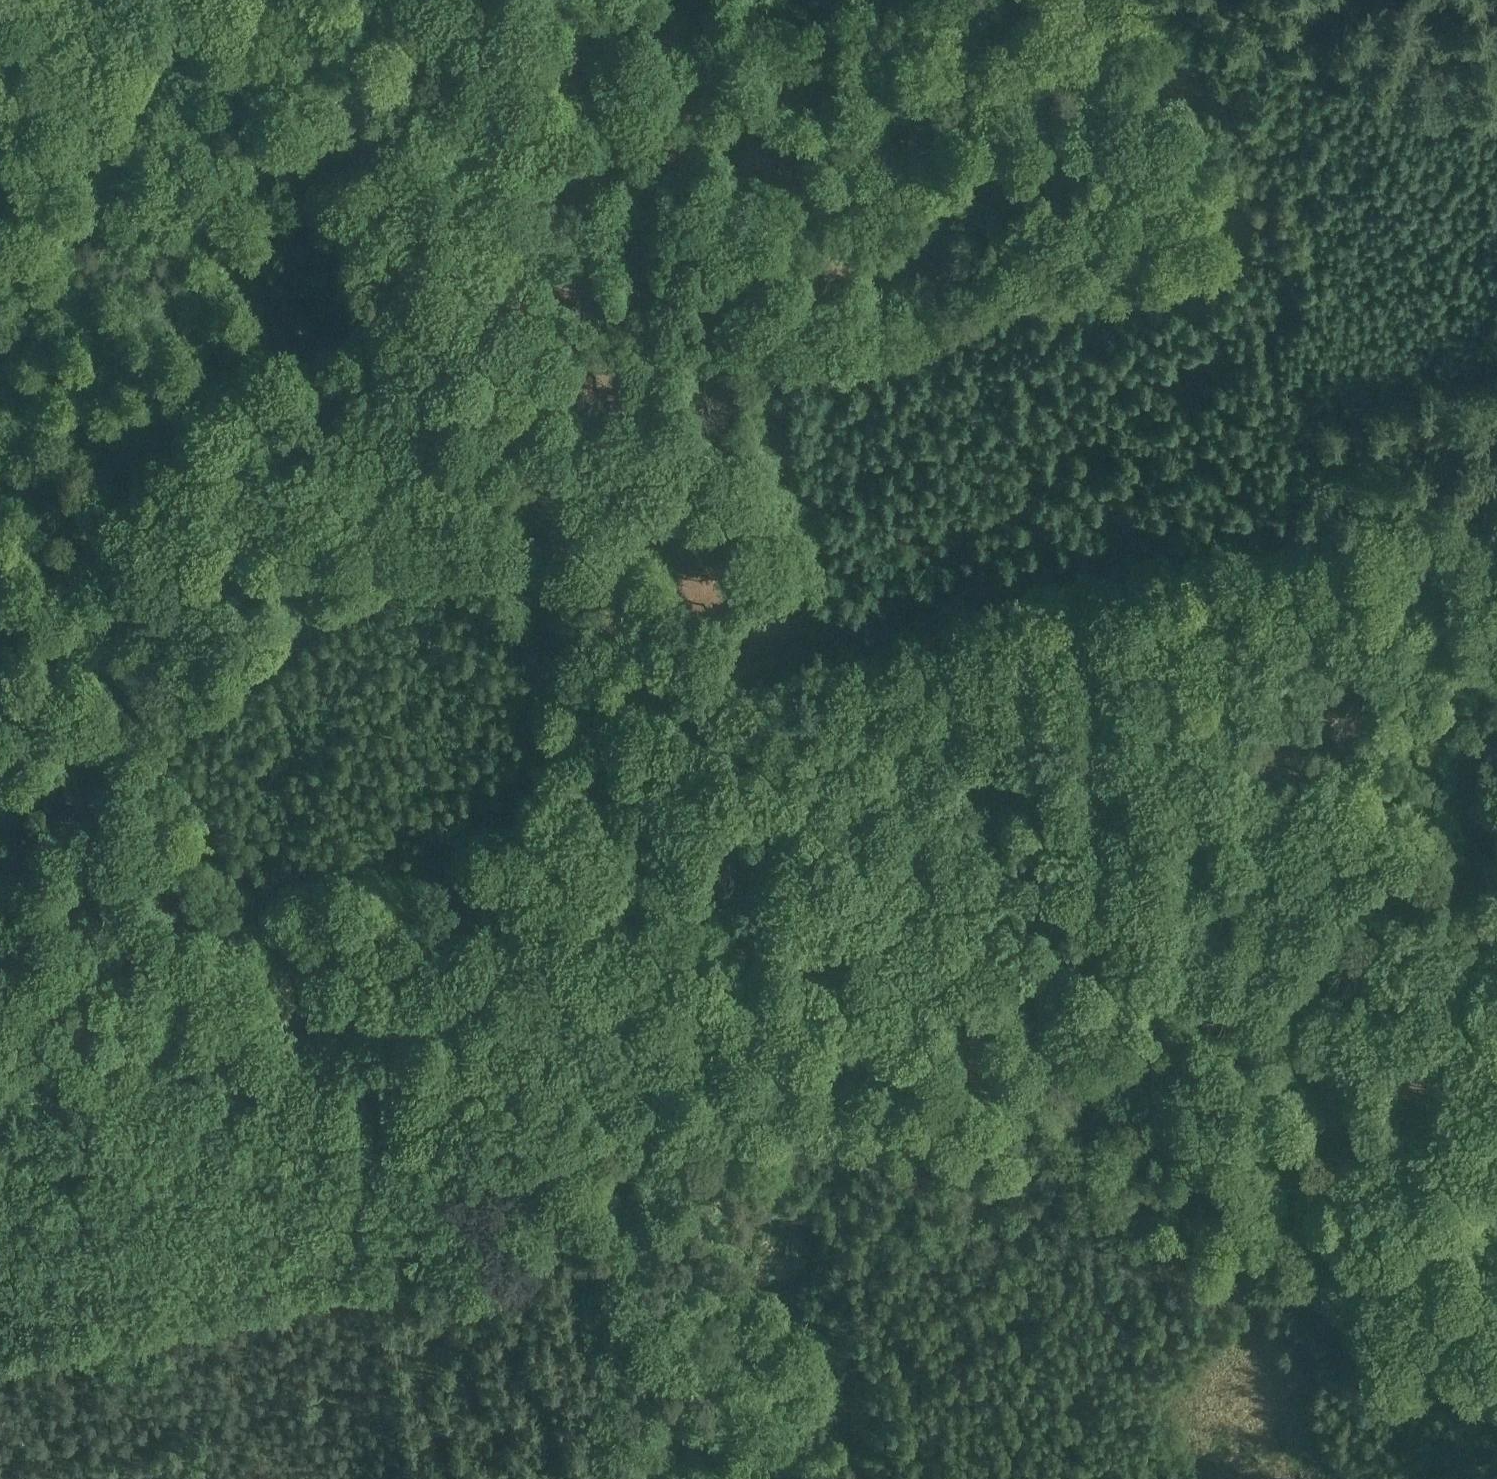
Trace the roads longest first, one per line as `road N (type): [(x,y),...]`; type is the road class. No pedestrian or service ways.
road 1 (track): [(584,723),(741,1155),(0,1061)]
road 2 (track): [(584,723),(937,625),(1496,486)]
road 3 (track): [(328,0),(584,723)]
road 4 (track): [(989,0),(872,34),(644,44),(514,0)]

